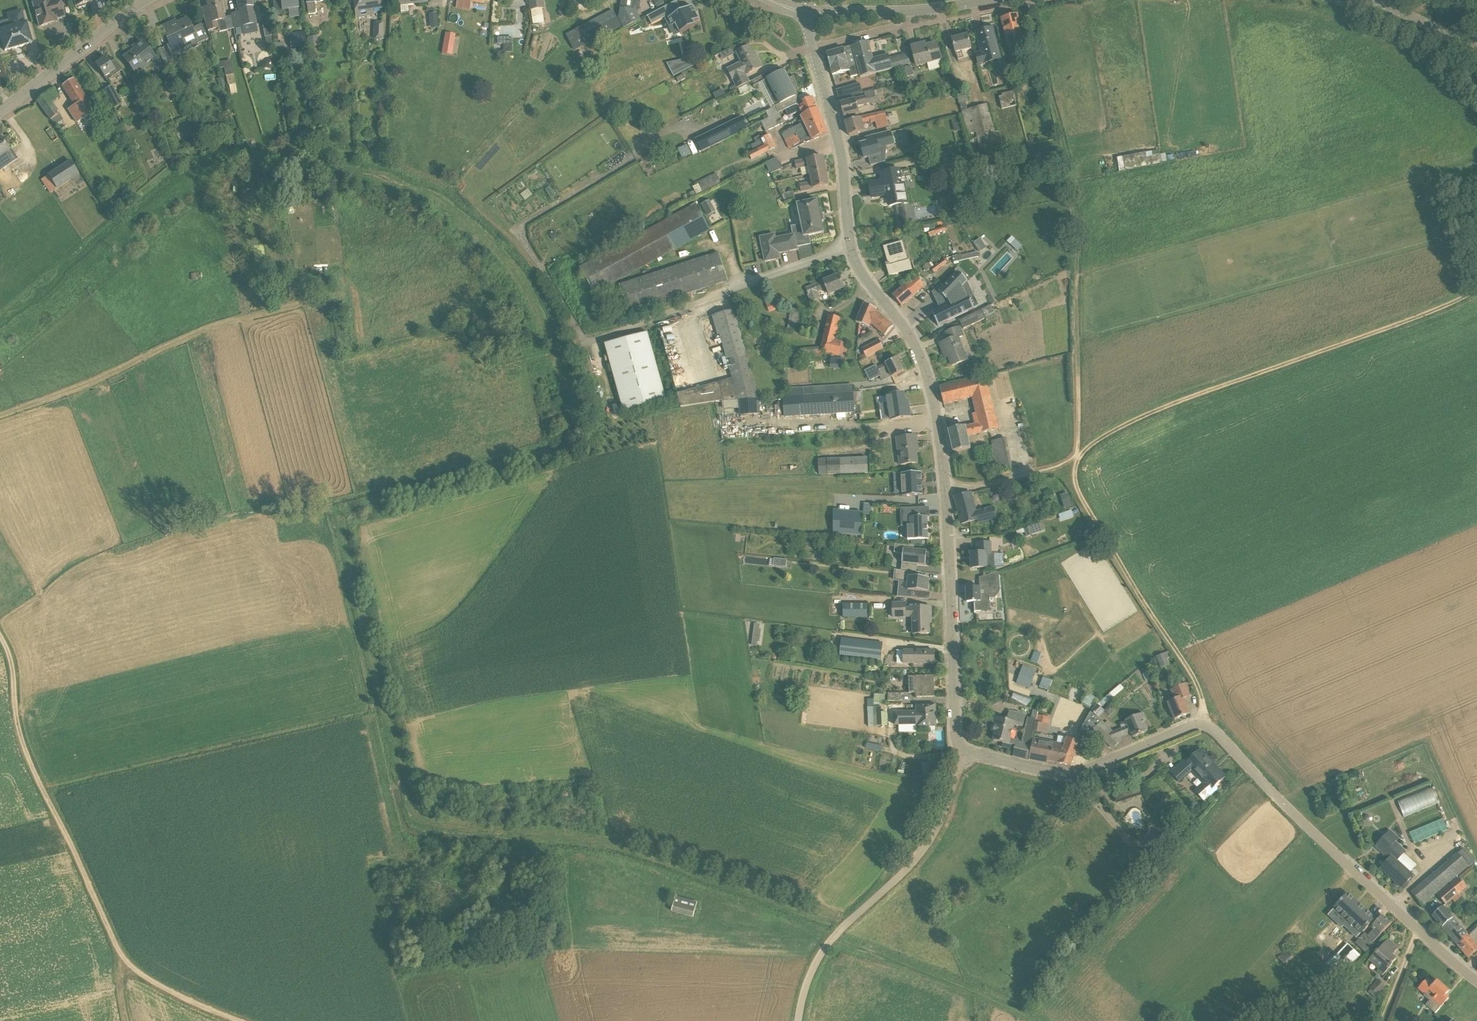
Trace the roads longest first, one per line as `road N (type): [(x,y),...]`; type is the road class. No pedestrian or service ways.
road 1 (track): [(1209,725),(1196,684),(1081,486),(1078,187),(1027,2)]
road 2 (residential): [(958,750),(935,404),(916,347),(856,261),(839,142),(813,47)]
road 3 (unclassified): [(1417,929),(1209,725),(1081,774),(1054,775),(958,750)]
road 4 (track): [(241,1020),(127,964),(29,757),(0,634)]
road 5 (track): [(1077,456),(1137,419),(1476,288)]
road 6 (track): [(0,415),(190,336),(319,298)]
road 7 (unclassified): [(797,1020),(833,936),(921,854),(945,811),(958,750)]
road 8 (residential): [(813,47),(1040,0)]
road 9 (tertiary): [(0,114),(150,0)]
road 10 (tertiary): [(982,0),(947,9),(808,13)]
road 11 (track): [(1077,456),(946,493)]

